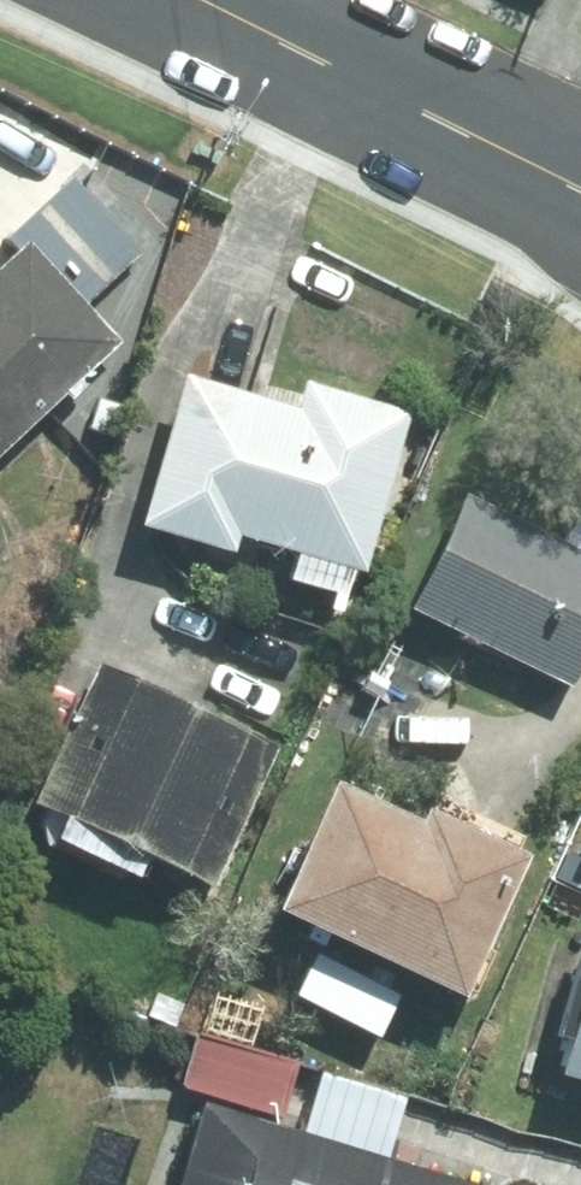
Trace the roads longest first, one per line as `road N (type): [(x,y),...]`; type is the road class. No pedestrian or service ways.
road 1 (secondary): [(580,189),(198,0)]

